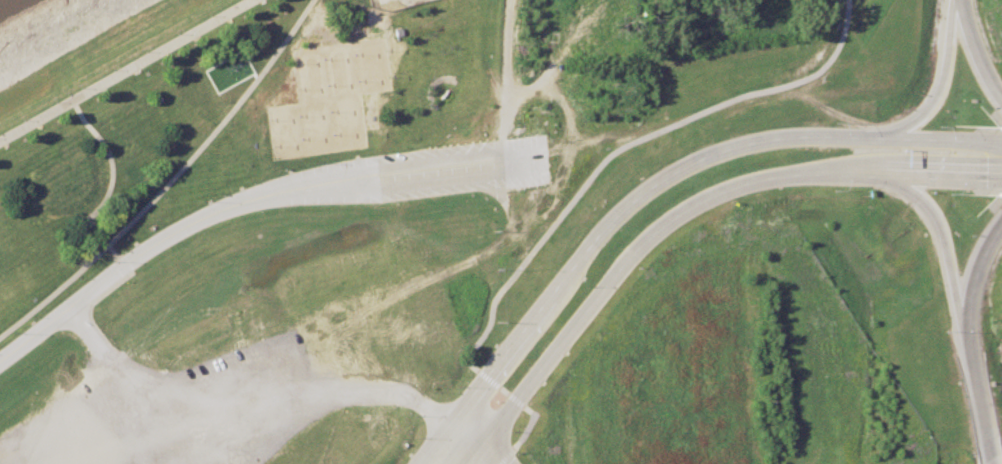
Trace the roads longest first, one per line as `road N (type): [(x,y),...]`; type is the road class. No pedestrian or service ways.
road 1 (secondary): [(1001,146),(771,137),(674,169),(609,219),(449,424)]
road 2 (residential): [(0,357),(166,235),(231,204),(540,151)]
road 3 (secondary): [(478,446),(635,247),(675,213),(730,186),(786,174),(890,173)]
road 4 (motorway): [(890,173),(937,217),(966,349)]
road 5 (motorway): [(964,0),(941,85),(919,116),(877,137)]
road 6 (motorway): [(1001,223),(976,271),(966,349)]

